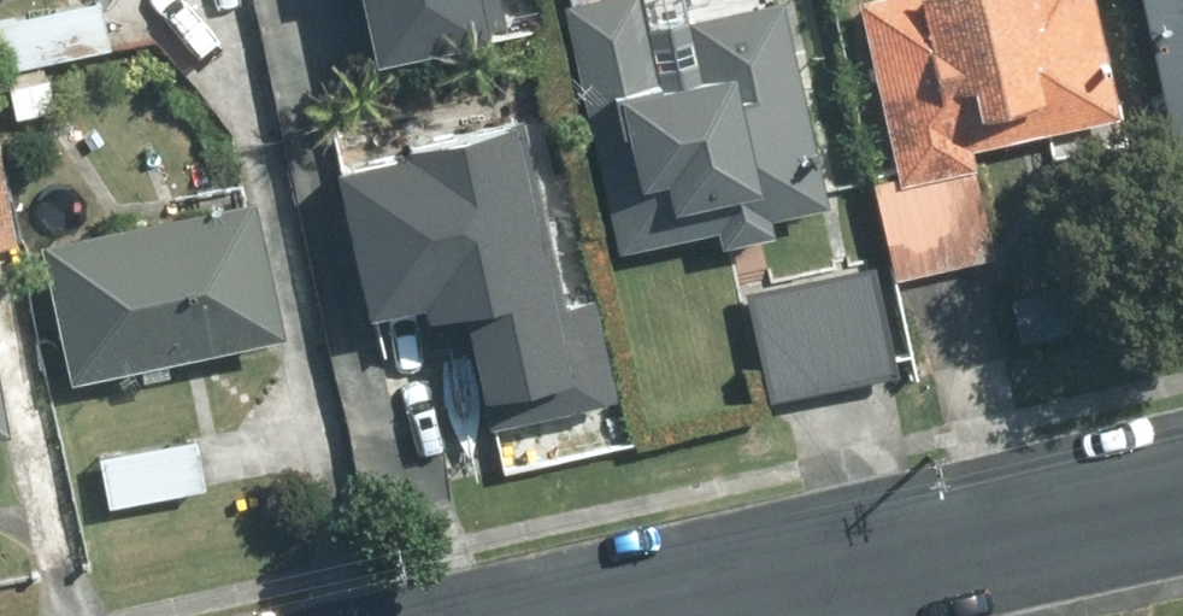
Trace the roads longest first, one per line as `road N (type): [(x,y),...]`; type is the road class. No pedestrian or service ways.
road 1 (residential): [(637,615),(1182,496)]

